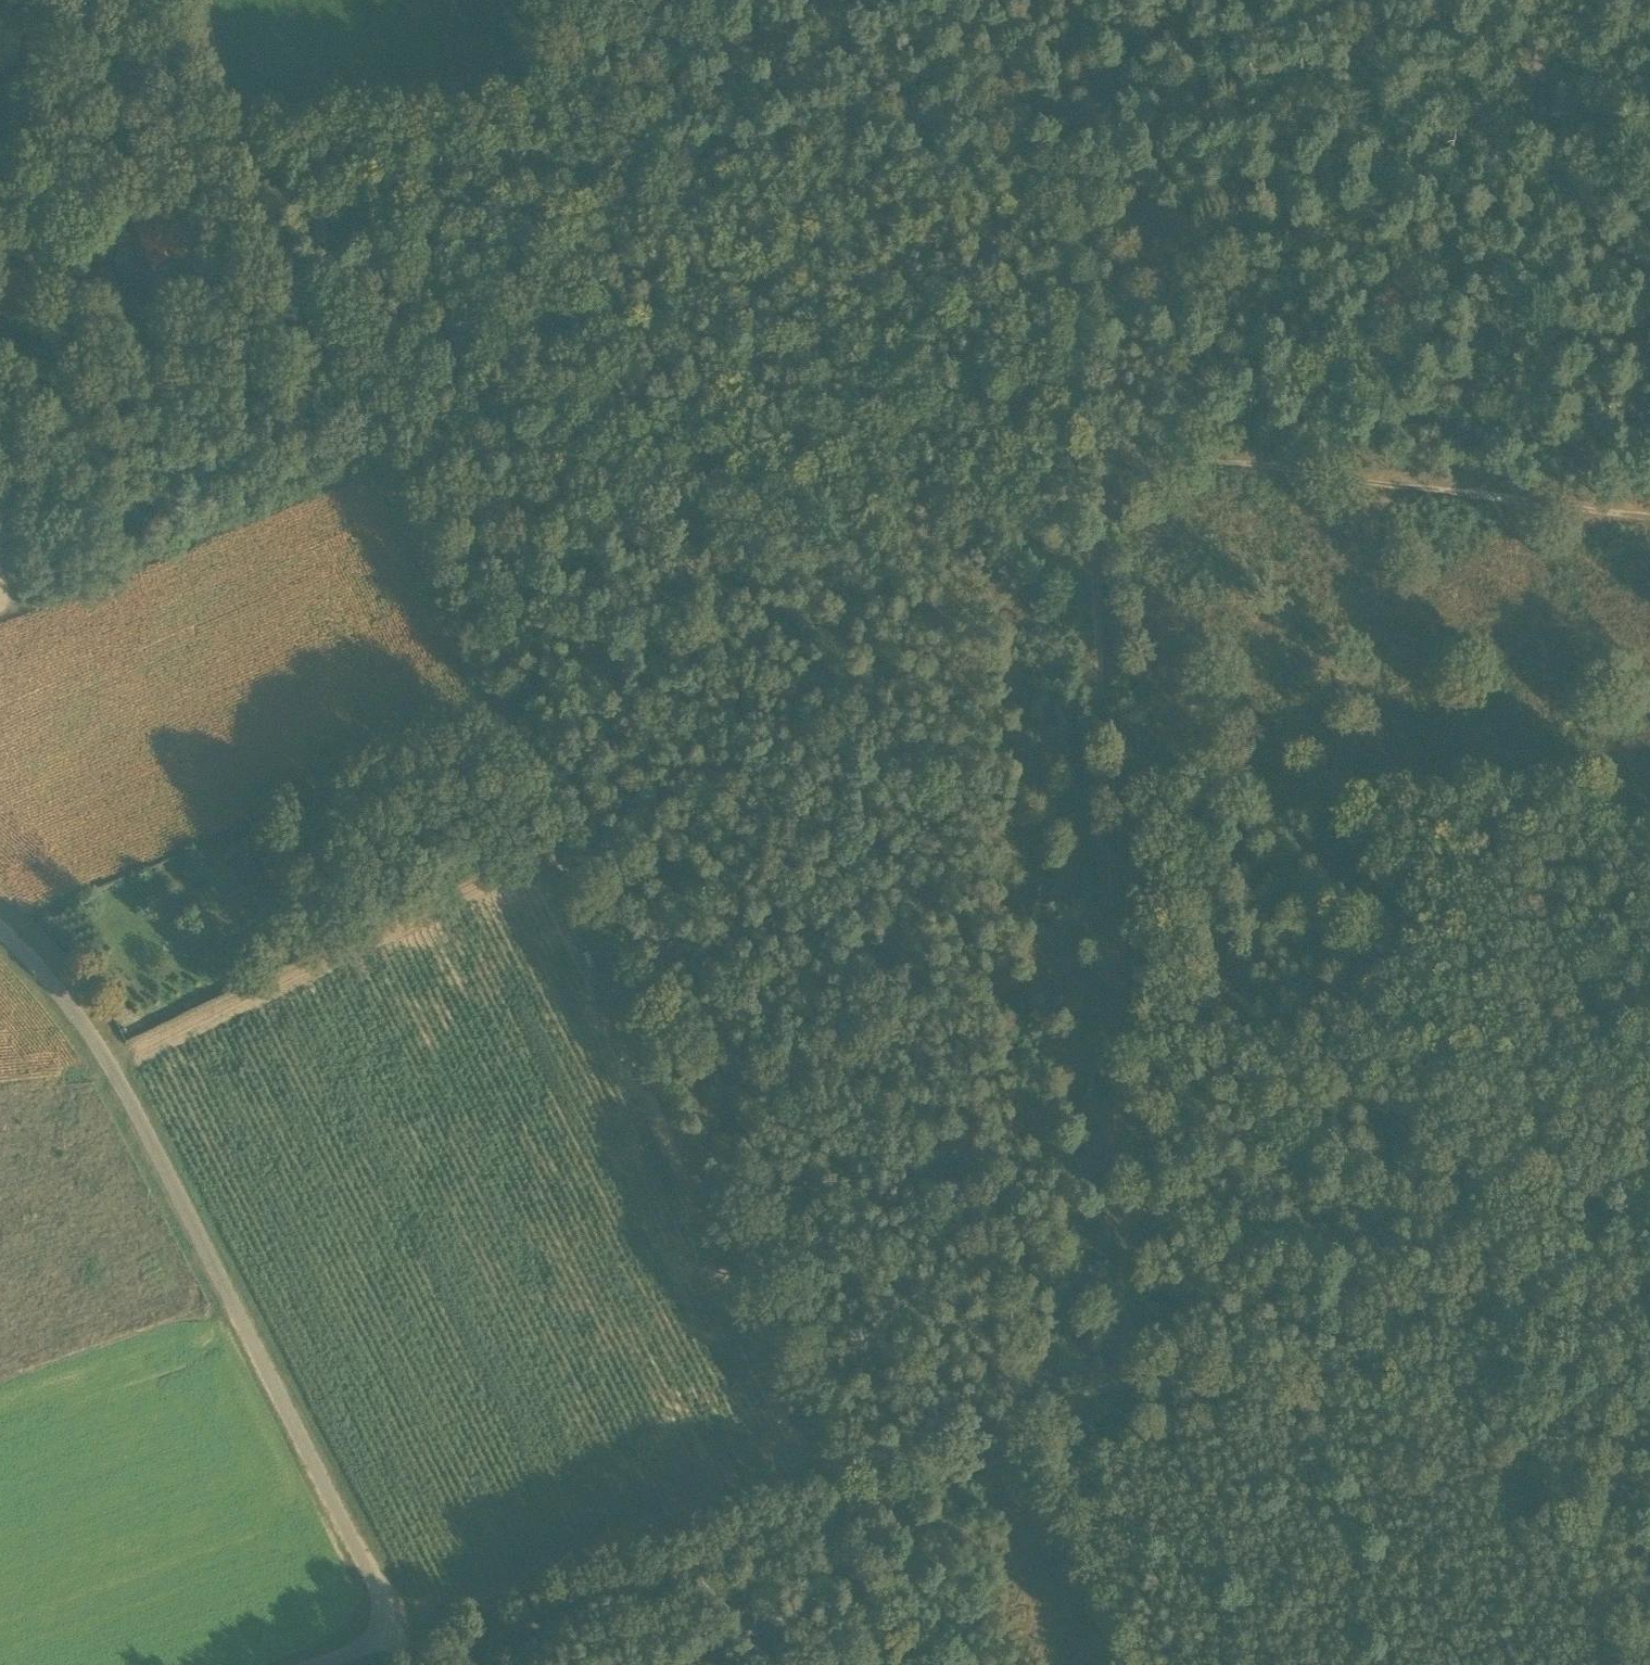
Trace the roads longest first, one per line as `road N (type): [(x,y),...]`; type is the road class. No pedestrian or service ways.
road 1 (track): [(1649,506),(1089,438),(1126,1401),(1649,1403)]
road 2 (track): [(205,0),(230,120),(840,1495)]
road 3 (unclassified): [(404,1642),(118,1074),(26,950),(0,927)]
road 4 (unclassified): [(404,1642),(434,1657),(840,1495)]

